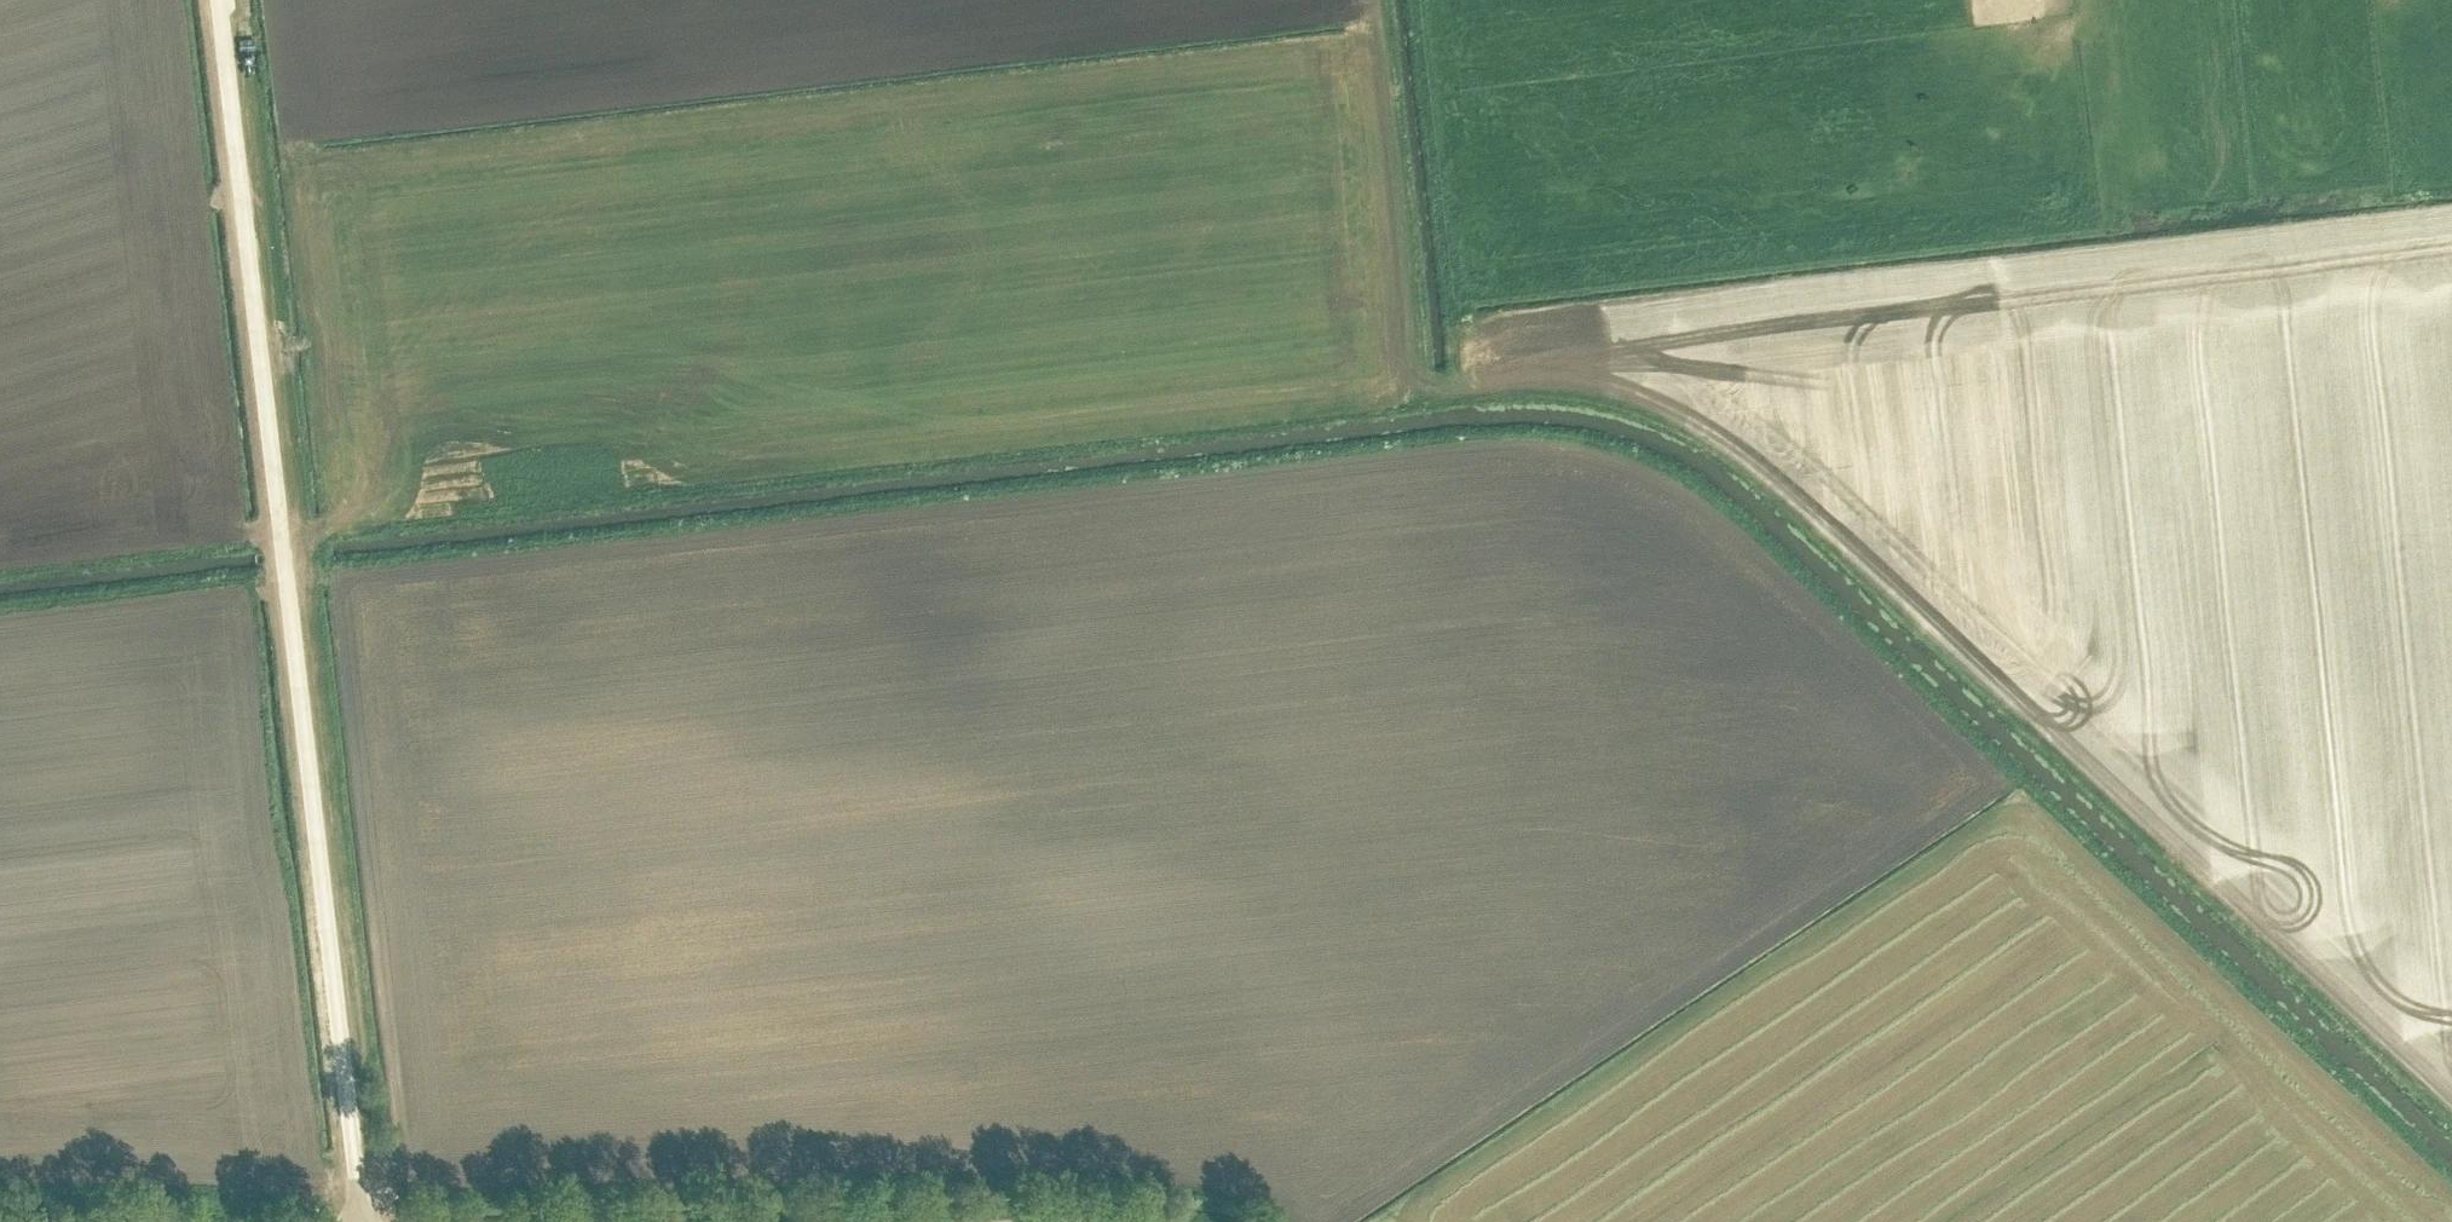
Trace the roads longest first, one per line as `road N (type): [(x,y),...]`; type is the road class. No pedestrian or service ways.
road 1 (unclassified): [(362,1221),(220,0)]

